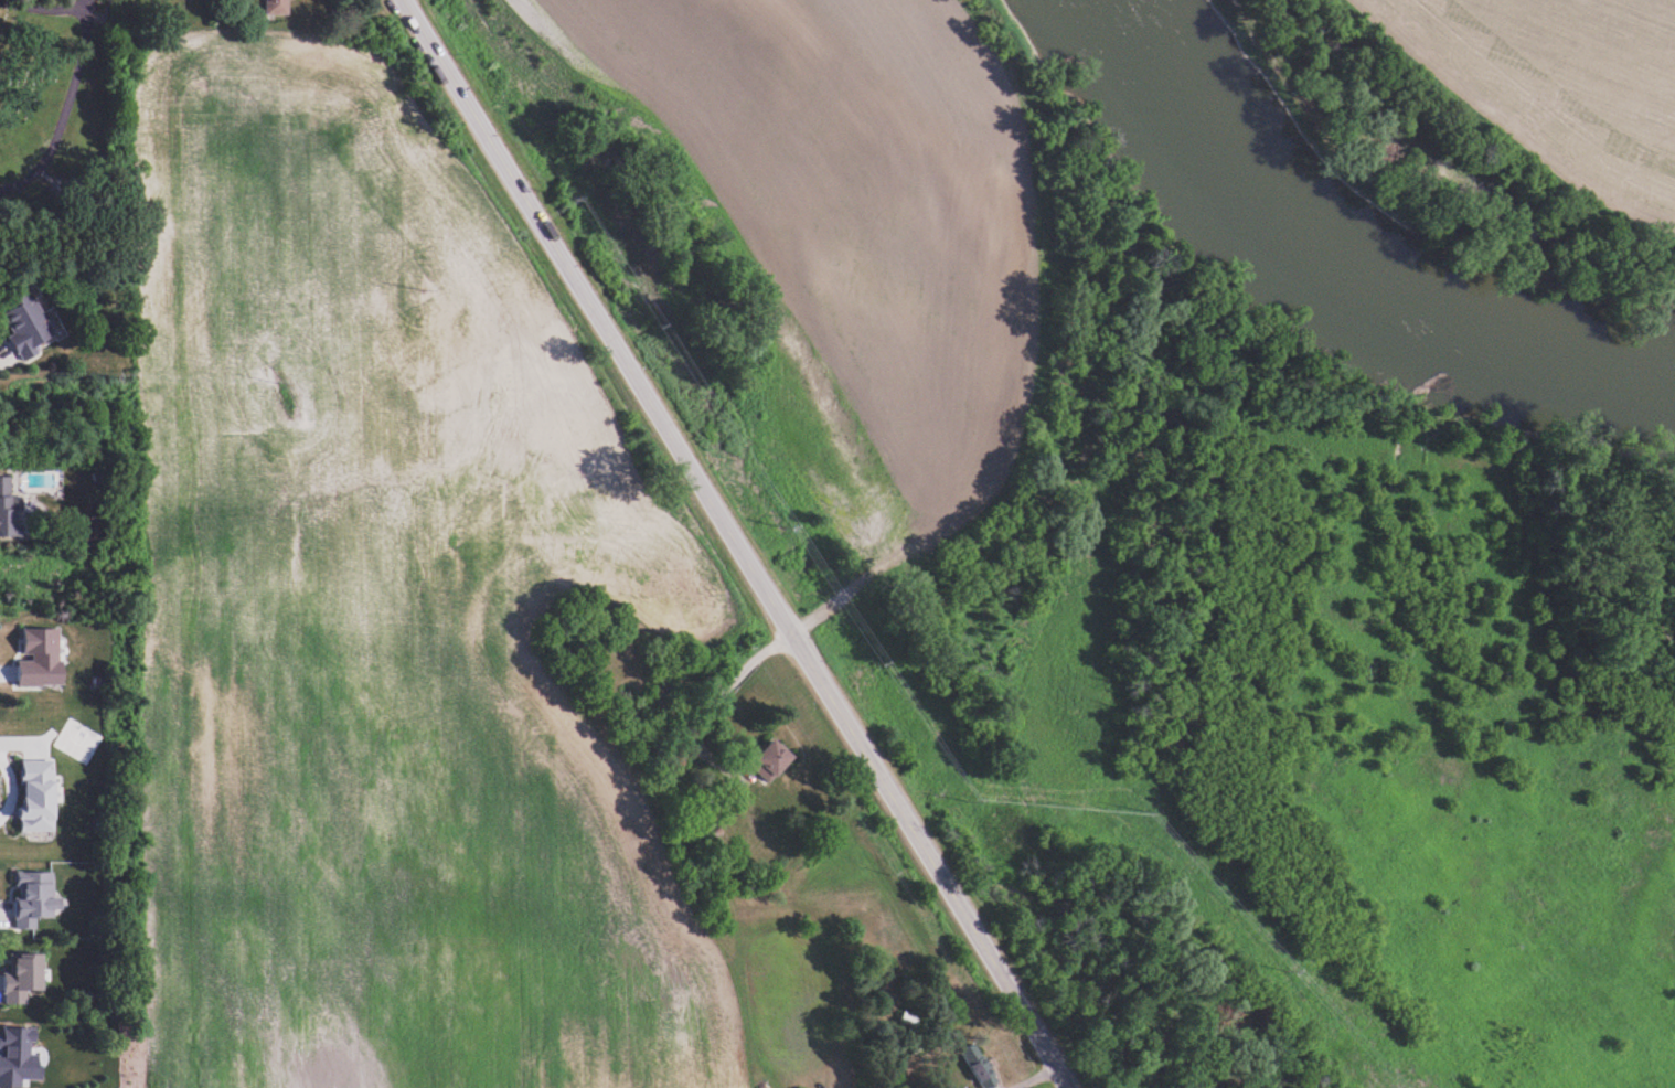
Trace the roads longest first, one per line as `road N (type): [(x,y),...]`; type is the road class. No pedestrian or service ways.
road 1 (tertiary): [(1056,1071),(402,0)]

